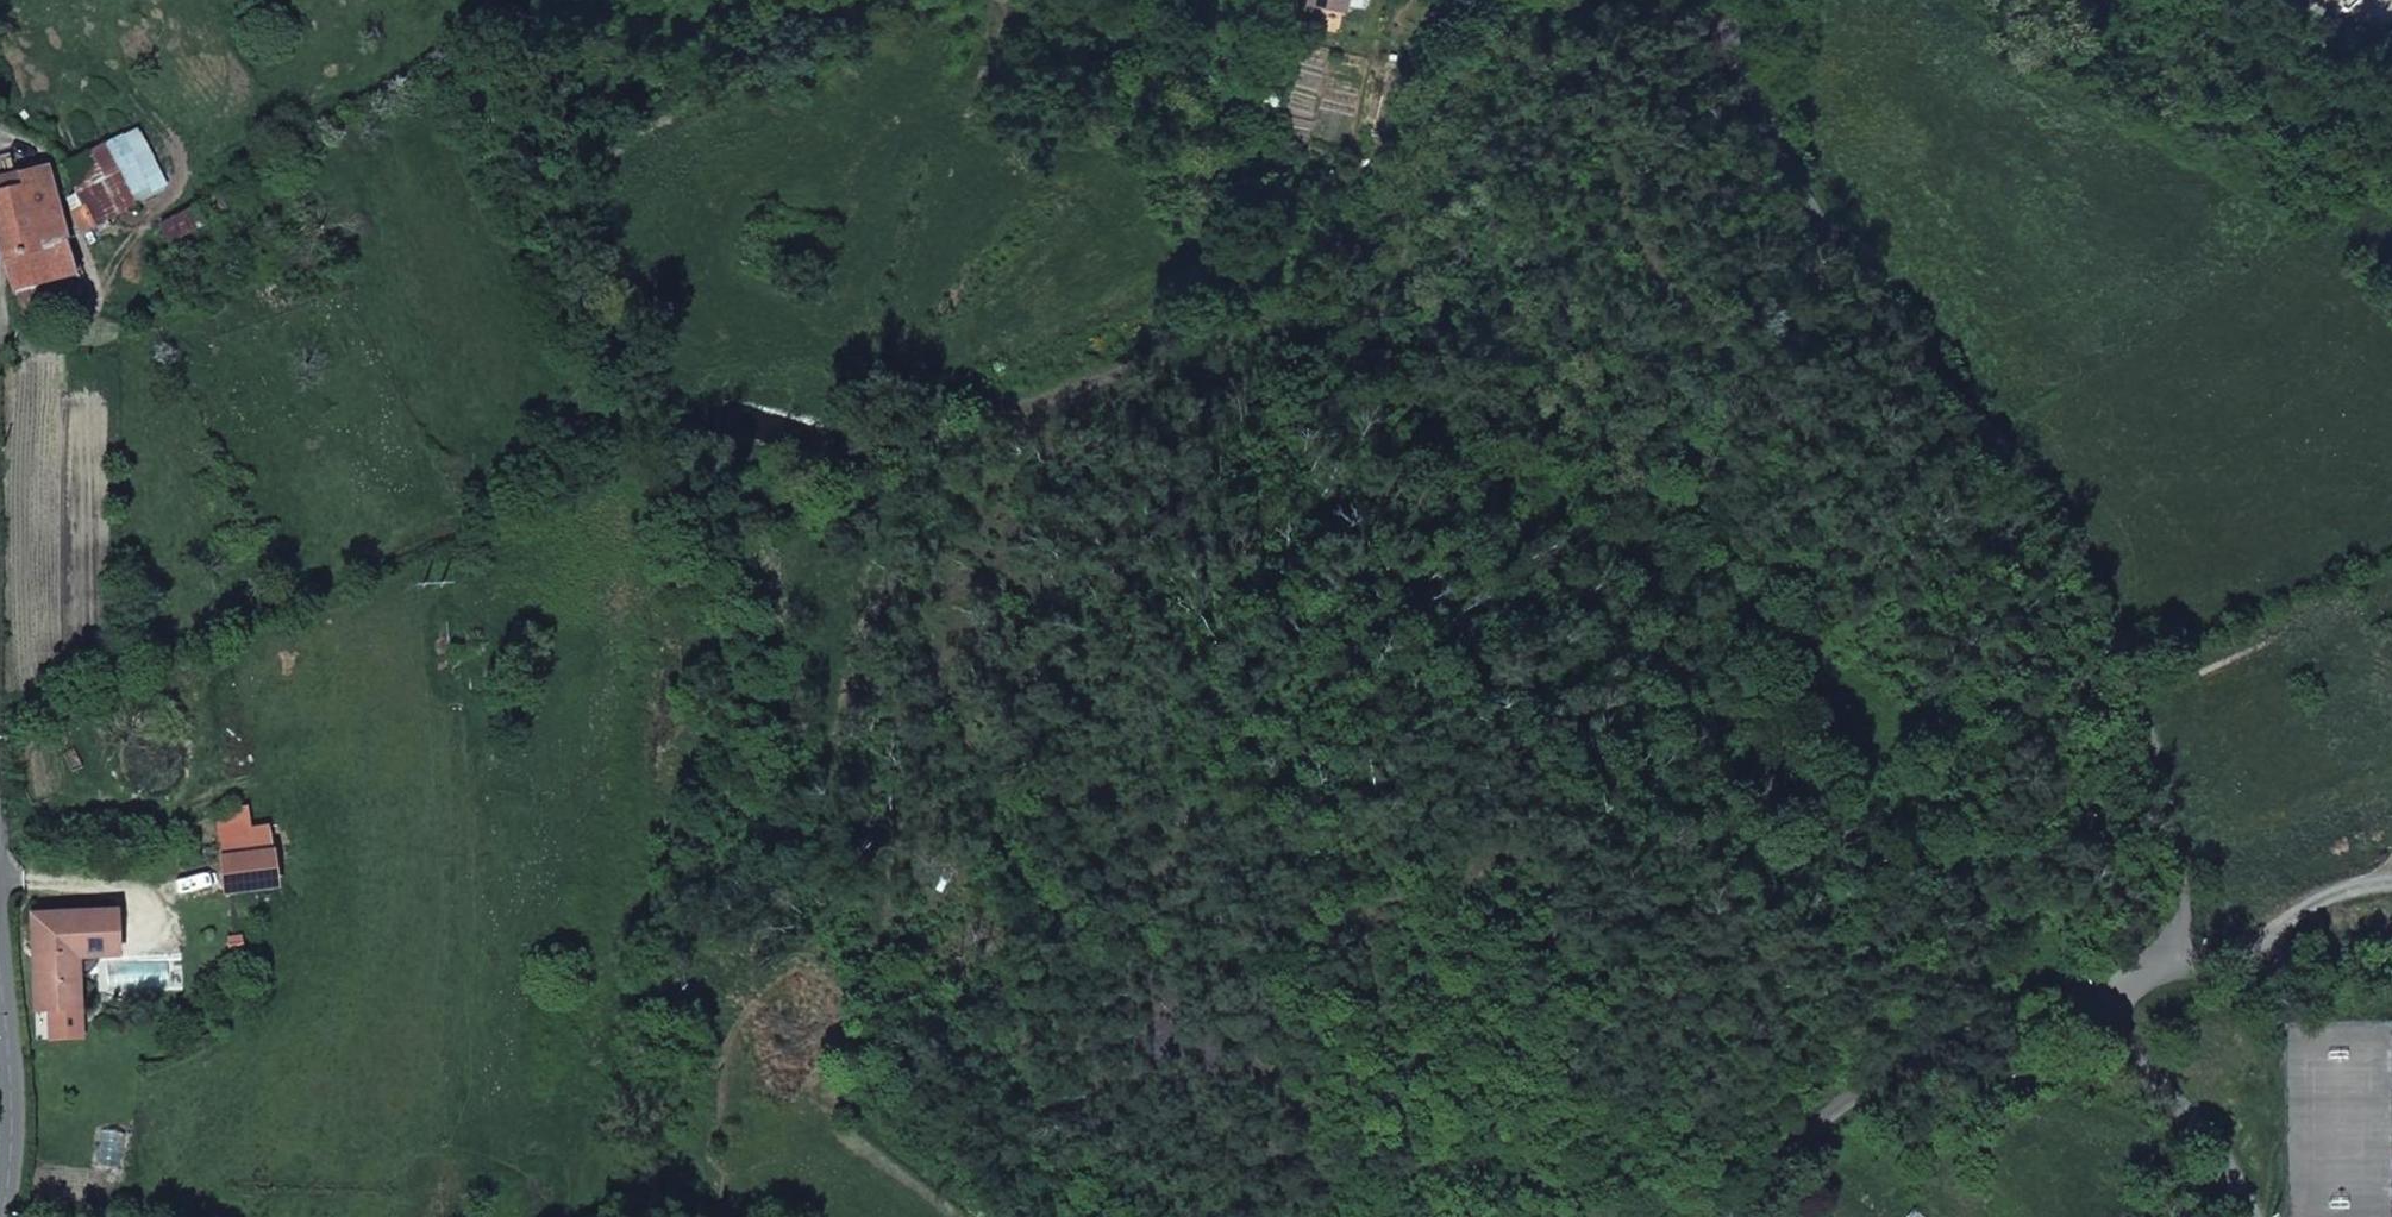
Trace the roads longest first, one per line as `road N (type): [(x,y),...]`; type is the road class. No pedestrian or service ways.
road 1 (residential): [(1721,0),(1738,55),(1833,261),(2077,542),(2118,641),(2196,967)]
road 2 (residential): [(1733,1216),(1812,1124),(2060,991)]
road 3 (residential): [(2060,991),(2188,1103),(2256,1216)]
road 4 (track): [(2196,967),(2391,963)]
road 5 (tertiary): [(0,1004),(6,1089),(0,1163)]
road 6 (residential): [(2060,991),(2196,967)]

